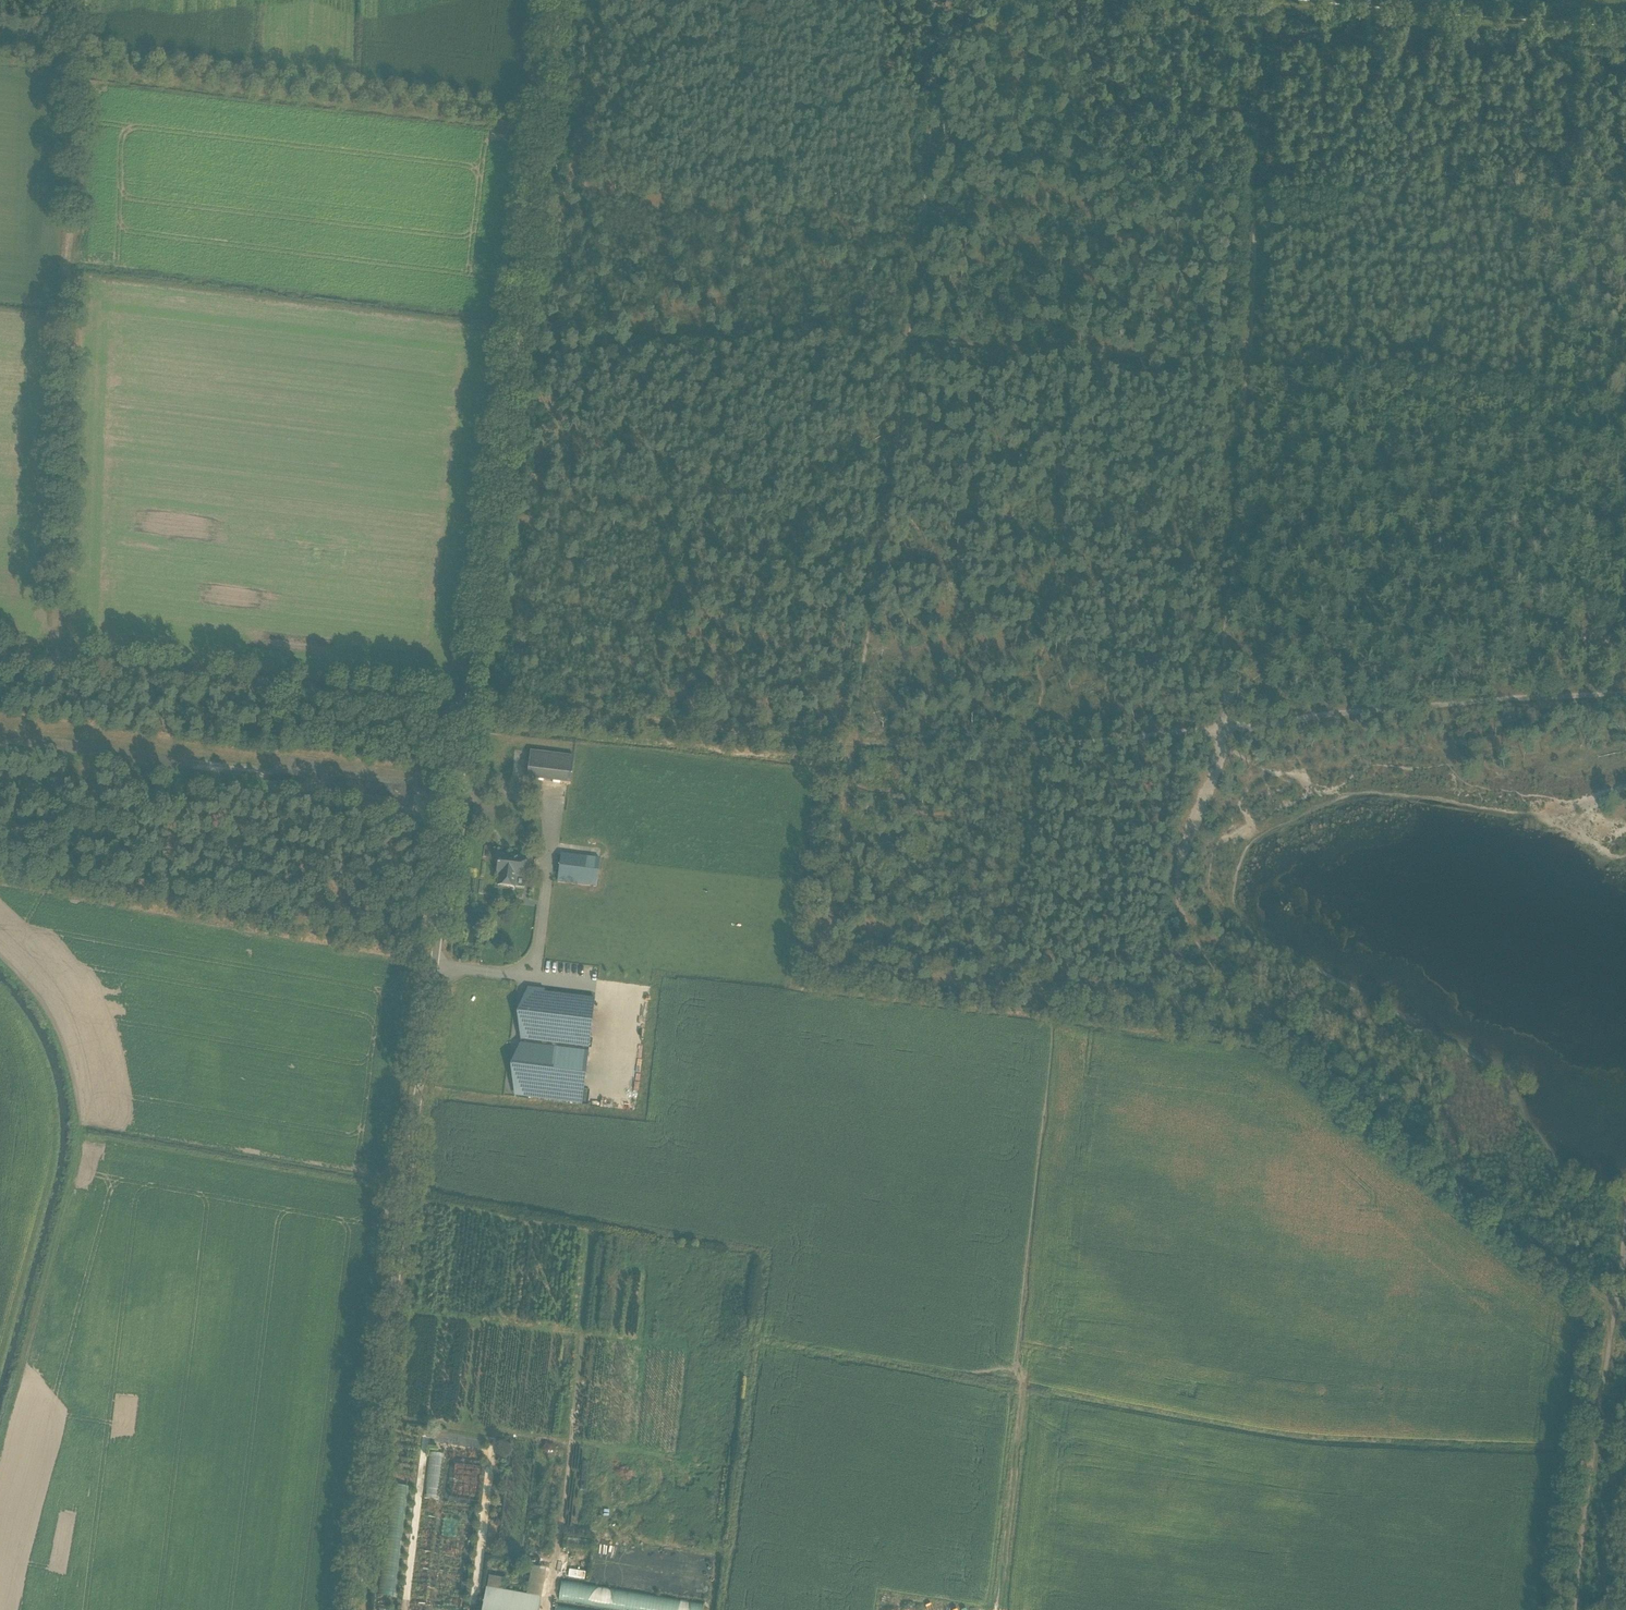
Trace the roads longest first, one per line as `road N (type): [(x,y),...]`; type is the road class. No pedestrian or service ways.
road 1 (track): [(1429,385),(795,339),(512,364)]
road 2 (unclassified): [(355,1609),(468,711)]
road 3 (unclassified): [(468,711),(558,0)]
road 4 (track): [(55,662),(77,64)]
road 5 (track): [(545,121),(0,55)]
road 6 (unclassified): [(0,655),(468,711)]
road 7 (track): [(1611,1313),(1265,1028)]
road 8 (track): [(1223,0),(1625,34)]
road 9 (track): [(1625,695),(1401,709),(1229,730)]
road 10 (track): [(1587,87),(1547,397)]
road 11 (track): [(1575,1609),(1611,1313)]
road 12 (track): [(1229,730),(1038,742)]
road 13 (track): [(1229,730),(1185,850),(1179,912)]
road 14 (track): [(1038,742),(853,746)]
road 15 (track): [(1179,912),(1214,970),(1265,1028)]
road 16 (track): [(1611,1313),(1623,1190)]

